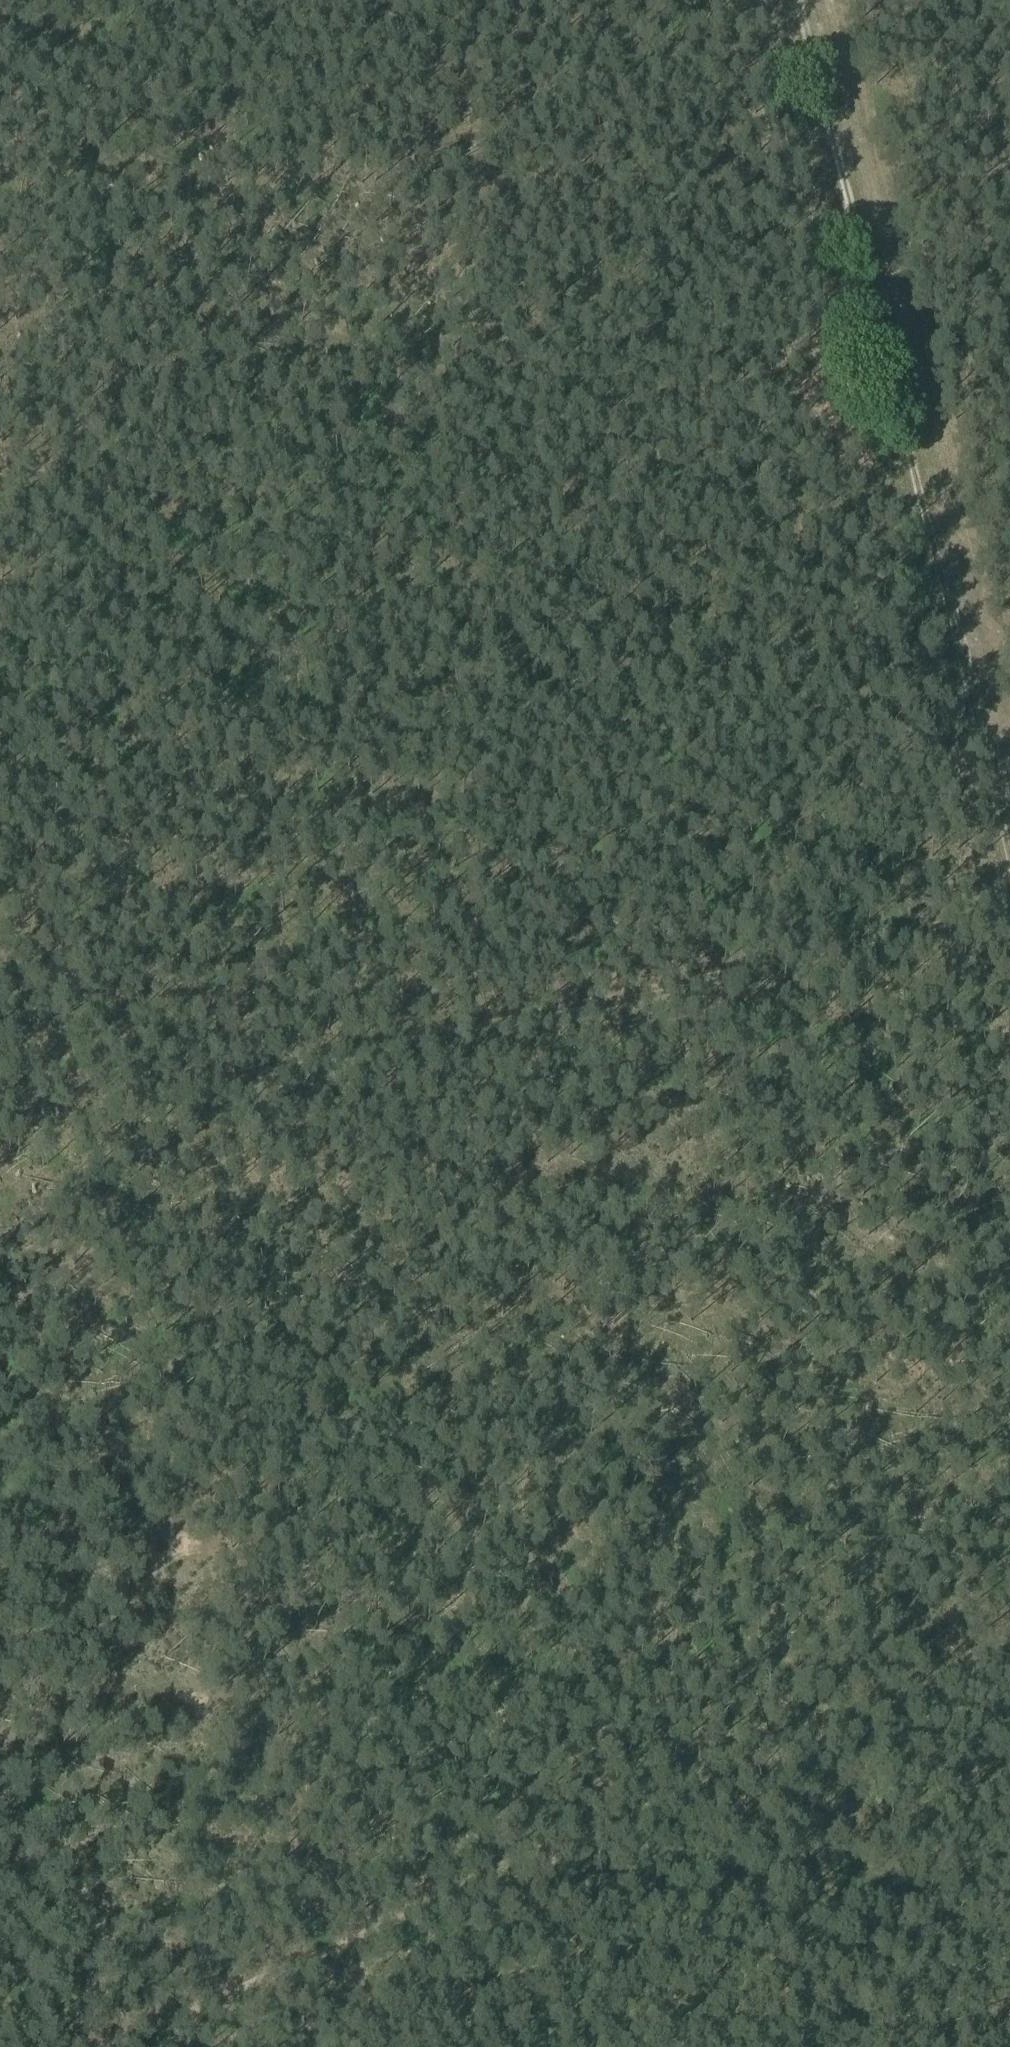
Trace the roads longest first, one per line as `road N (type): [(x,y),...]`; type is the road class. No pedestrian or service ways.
road 1 (track): [(1009,1660),(86,2046)]
road 2 (track): [(1009,867),(797,0)]

